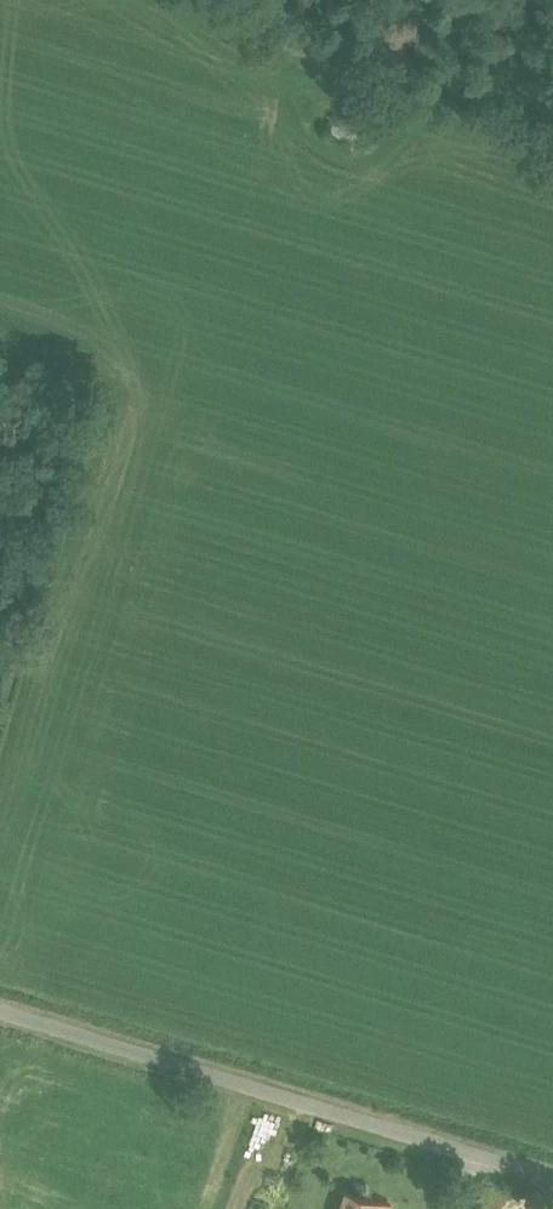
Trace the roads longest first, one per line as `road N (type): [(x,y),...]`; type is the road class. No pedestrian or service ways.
road 1 (unclassified): [(552,1178),(0,1012)]

